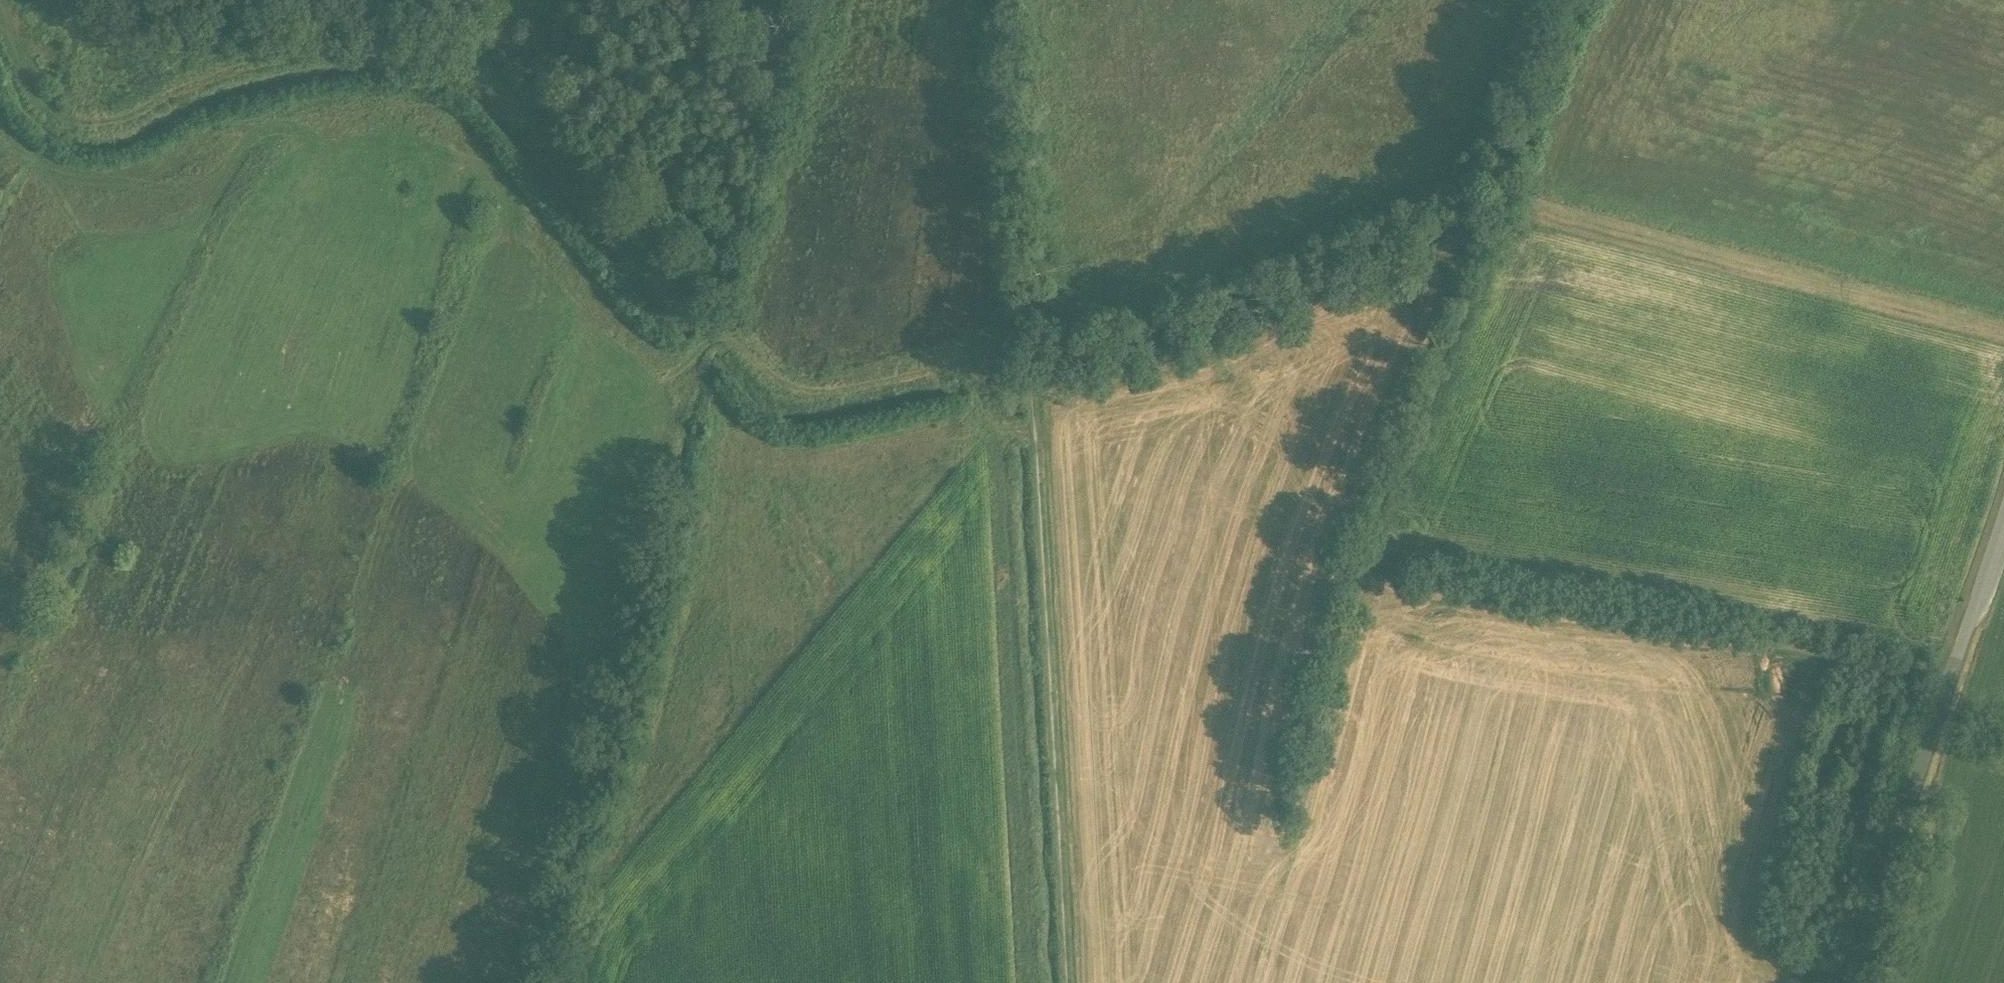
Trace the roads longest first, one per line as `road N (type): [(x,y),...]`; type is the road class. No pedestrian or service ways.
road 1 (unclassified): [(1850,982),(2003,515)]
road 2 (track): [(1952,675),(1824,653)]
road 3 (track): [(582,0),(543,114)]

